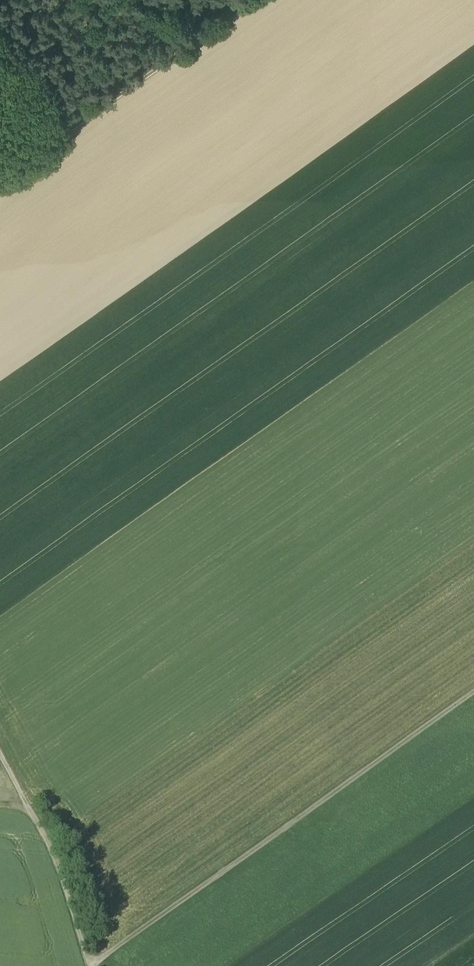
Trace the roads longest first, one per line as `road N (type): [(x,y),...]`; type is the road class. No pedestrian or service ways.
road 1 (track): [(473,692),(90,965)]
road 2 (track): [(0,181),(254,0)]
road 3 (track): [(90,965),(58,862),(0,754)]

